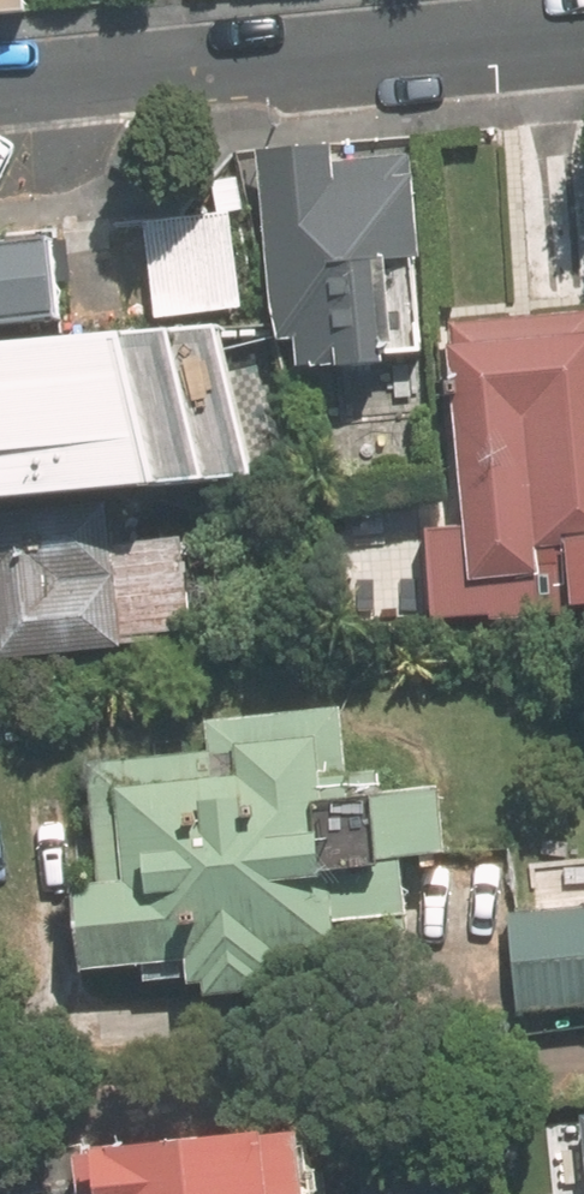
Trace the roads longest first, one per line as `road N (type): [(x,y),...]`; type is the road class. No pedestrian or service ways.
road 1 (residential): [(583,30),(0,85)]

